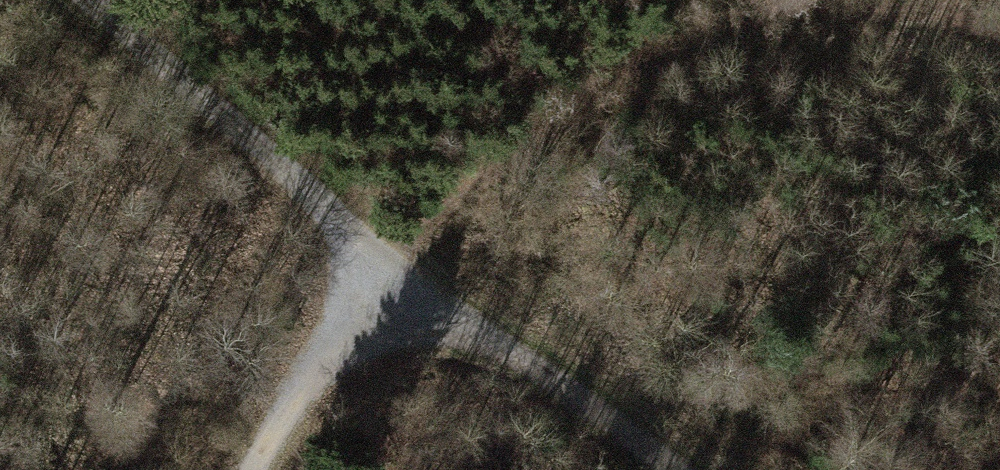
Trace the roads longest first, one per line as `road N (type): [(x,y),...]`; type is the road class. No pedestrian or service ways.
road 1 (track): [(664,469),(379,261),(79,0)]
road 2 (track): [(793,0),(663,41),(517,133),(379,261)]
road 3 (track): [(251,469),(314,352),(379,261)]
road 4 (track): [(999,16),(799,0)]

